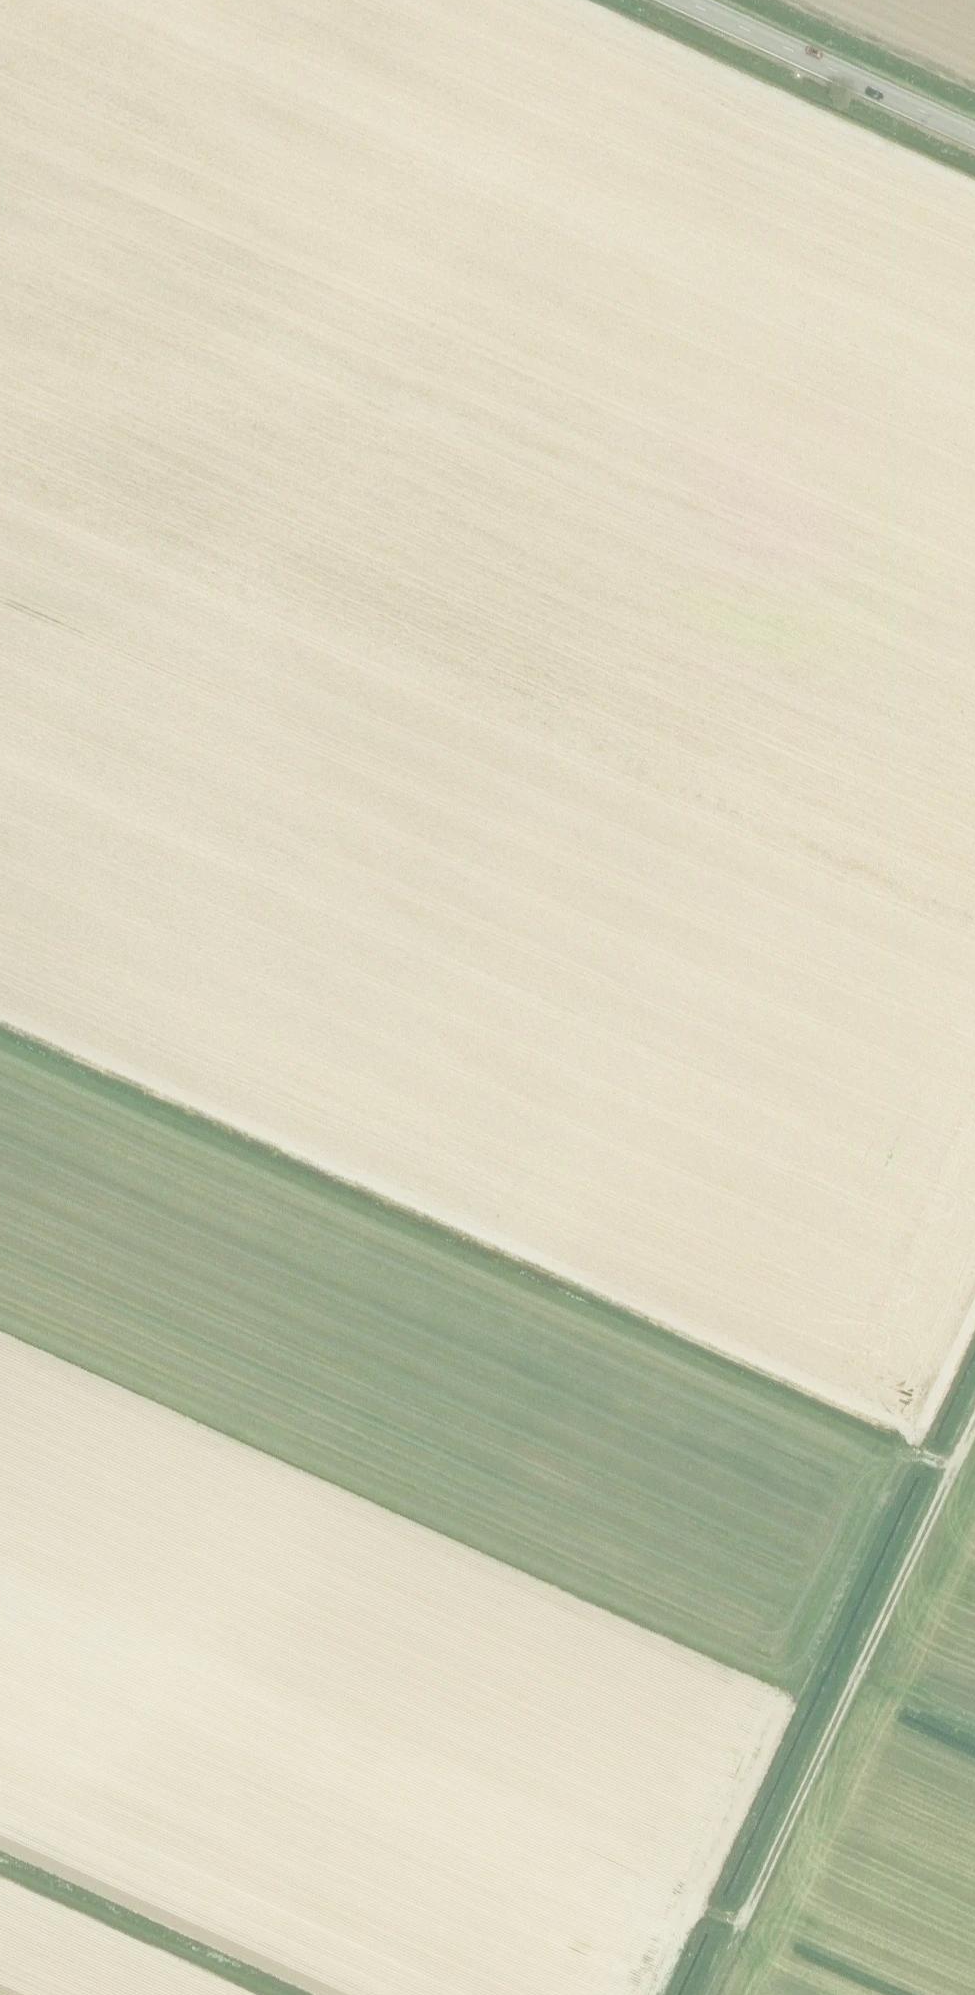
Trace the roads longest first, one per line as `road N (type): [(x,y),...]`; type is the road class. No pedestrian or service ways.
road 1 (track): [(974,1424),(712,1994)]
road 2 (secondary): [(974,136),(683,0)]

